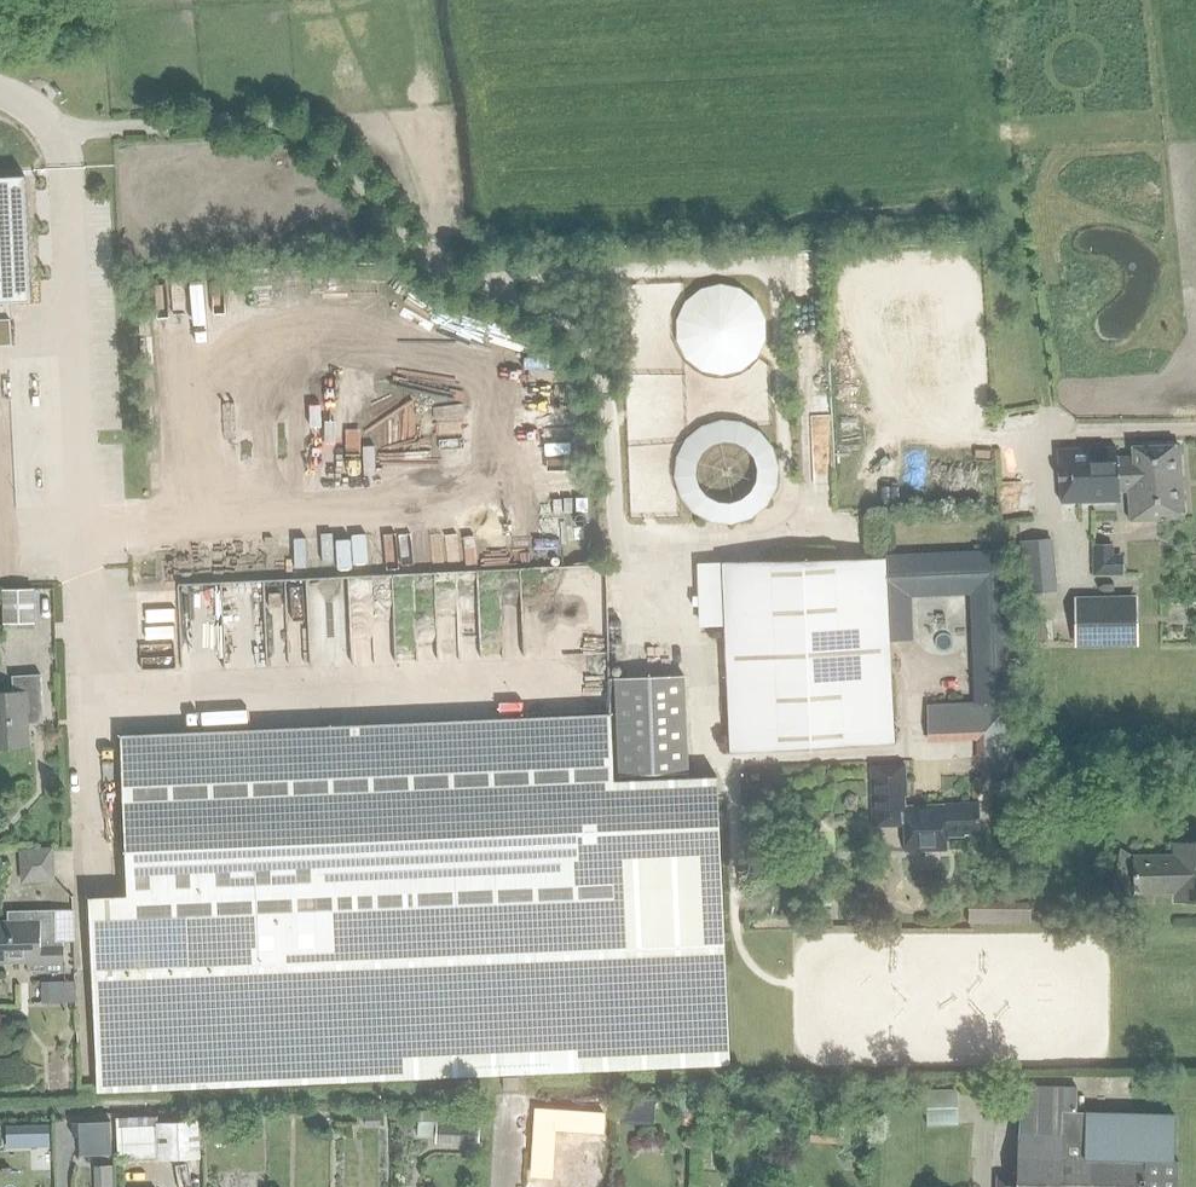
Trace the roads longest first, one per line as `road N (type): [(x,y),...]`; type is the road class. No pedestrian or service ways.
road 1 (unclassified): [(1008,438),(1195,431)]
road 2 (unclassified): [(1022,795),(1195,787)]

